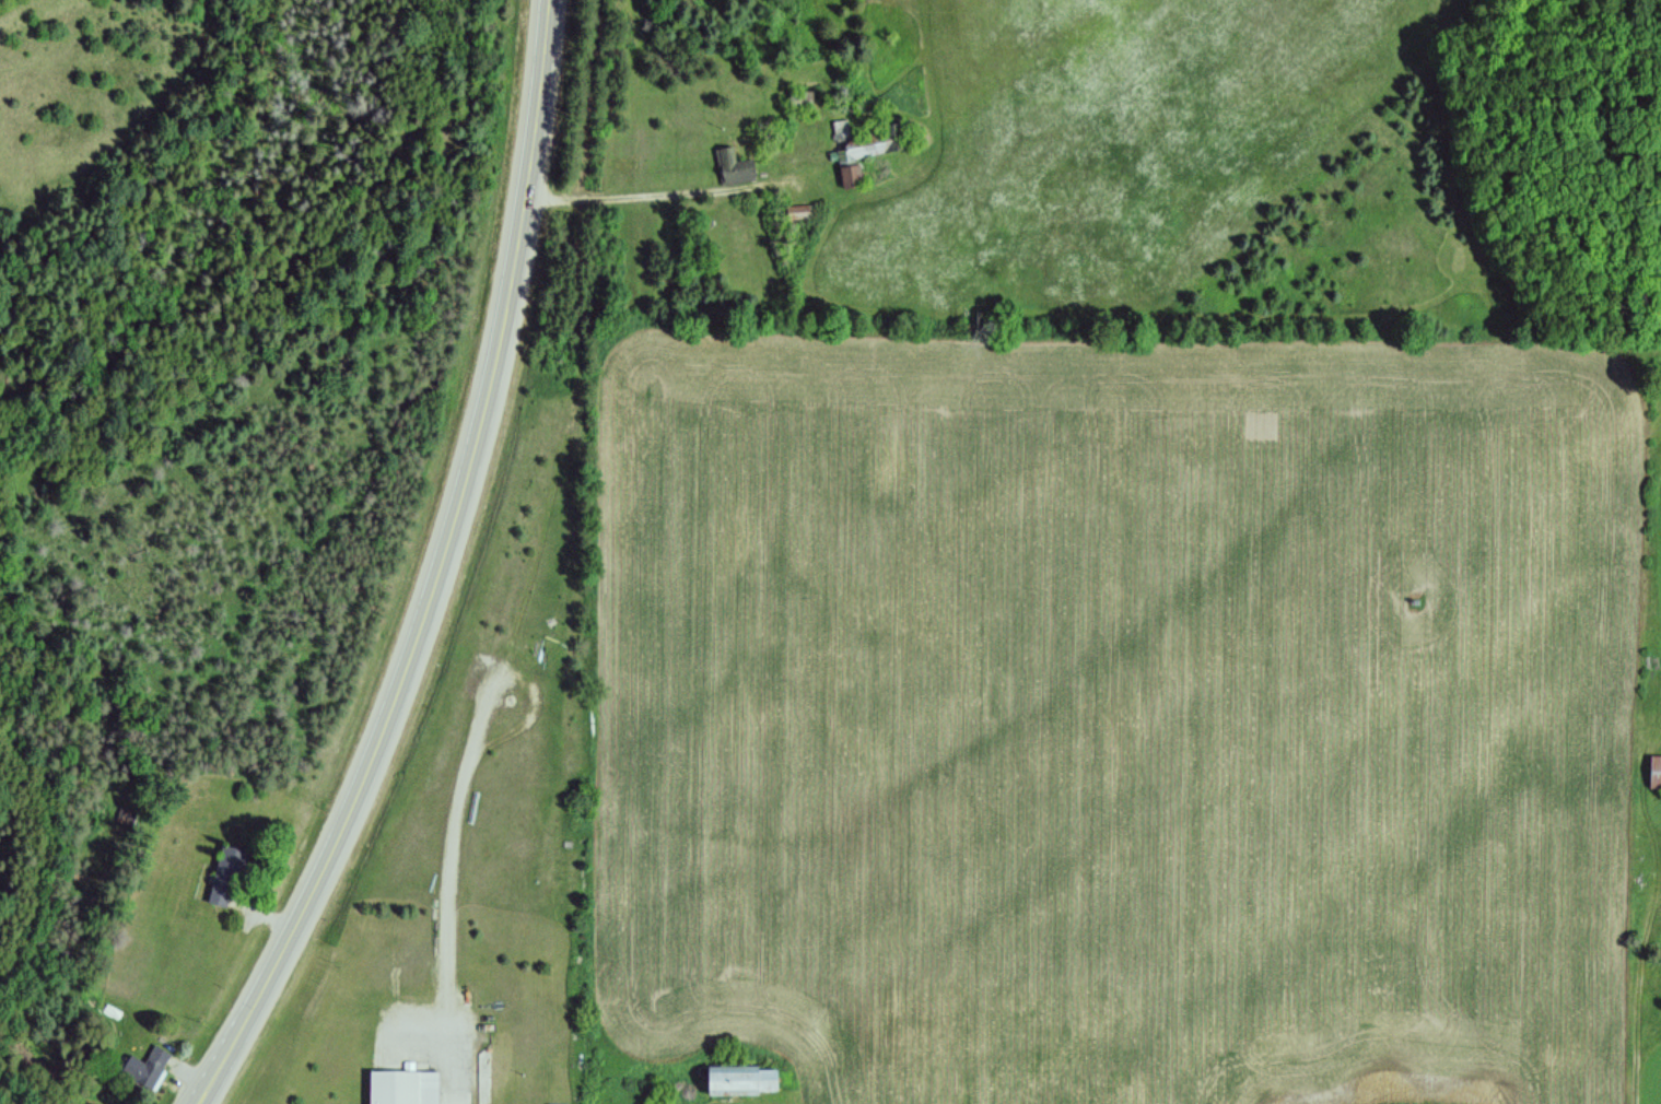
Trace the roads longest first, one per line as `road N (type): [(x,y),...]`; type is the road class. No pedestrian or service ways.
road 1 (primary): [(190,1103),(315,879),(422,606),(501,307),(543,0)]

